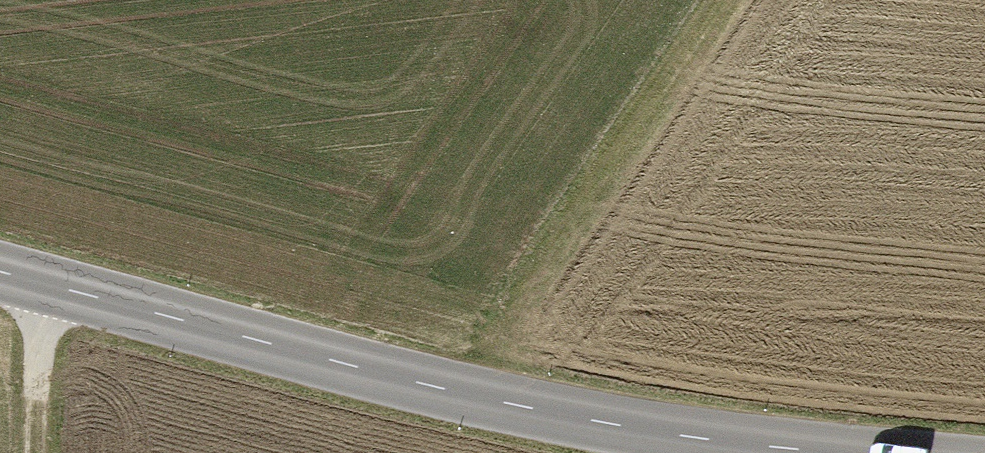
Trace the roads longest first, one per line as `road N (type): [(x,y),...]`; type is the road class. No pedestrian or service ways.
road 1 (unclassified): [(846,452),(538,409),(0,272)]
road 2 (track): [(453,391),(715,0)]
road 3 (track): [(35,452),(41,282)]

